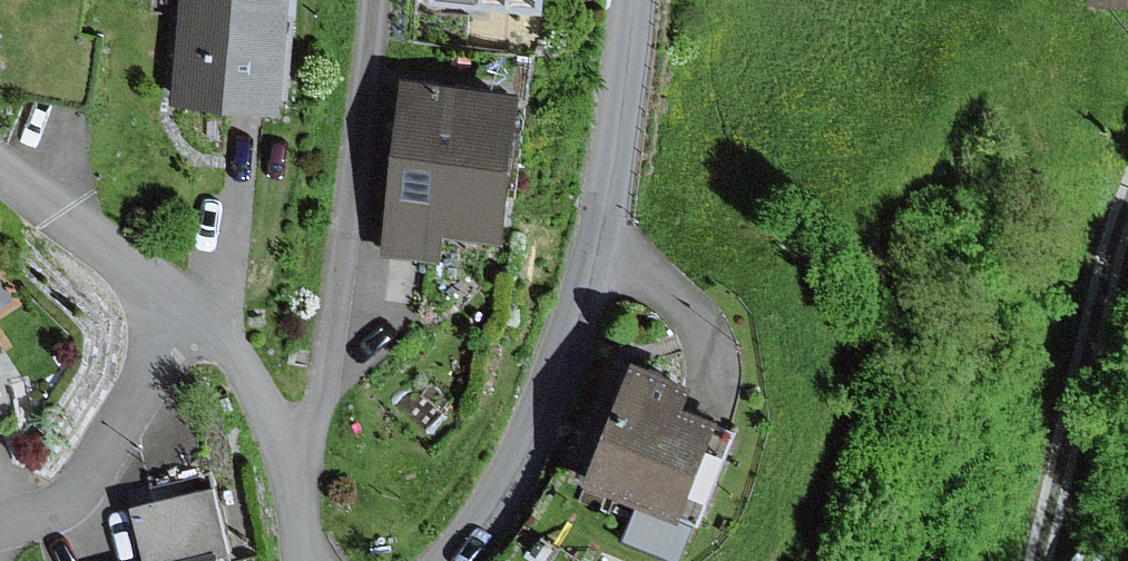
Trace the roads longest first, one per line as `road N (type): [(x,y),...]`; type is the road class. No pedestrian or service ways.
road 1 (tertiary): [(636,0),(597,238),(559,375),(522,462),(436,560)]
road 2 (residential): [(298,471),(334,365),(369,0)]
road 3 (track): [(1127,202),(1091,403),(1045,560)]
road 4 (residential): [(0,528),(51,514),(88,483),(160,340),(145,279)]
road 5 (residential): [(298,471),(252,382),(200,319),(145,279)]
road 6 (residential): [(145,279),(0,161)]

